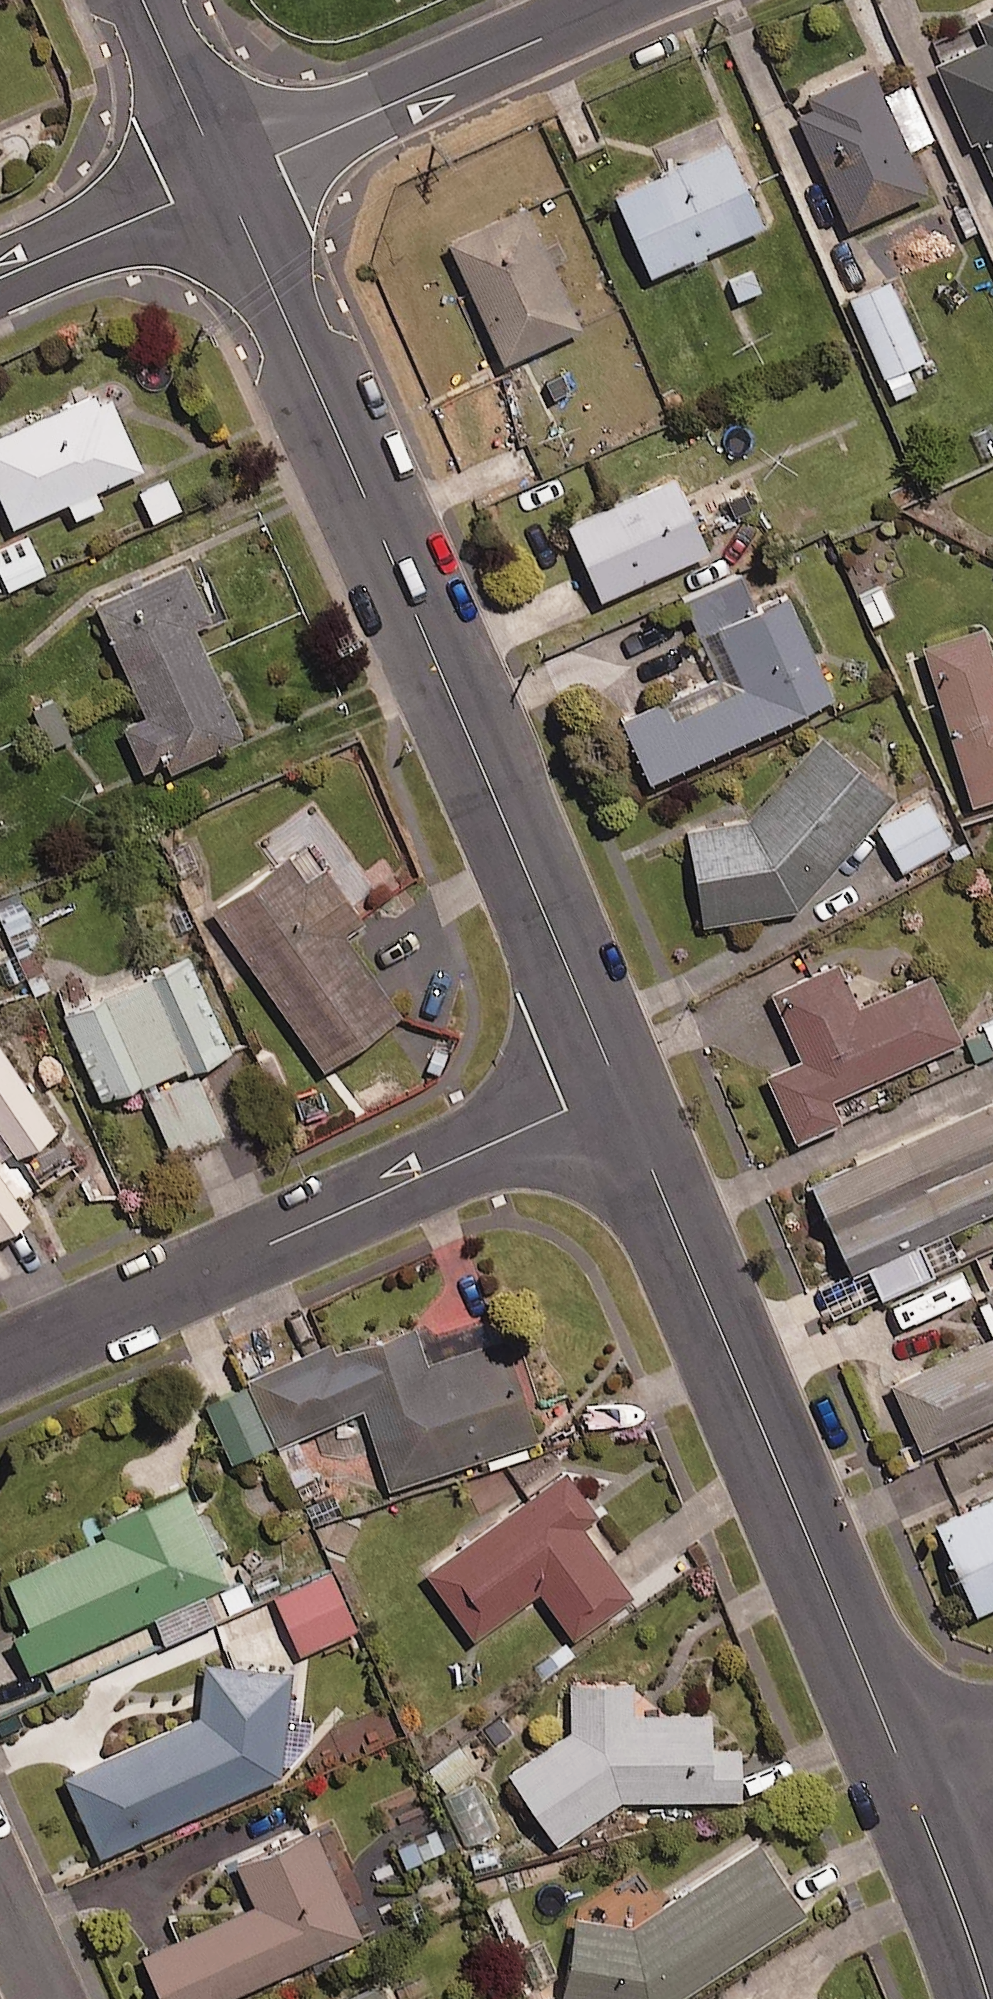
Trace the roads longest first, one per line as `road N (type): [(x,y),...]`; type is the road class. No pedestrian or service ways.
road 1 (residential): [(617,1089),(223,181)]
road 2 (residential): [(909,1784),(617,1089)]
road 3 (residential): [(0,1367),(617,1089)]
road 4 (residential): [(223,181),(627,0)]
road 5 (residential): [(0,278),(223,181)]
road 6 (residential): [(985,1998),(909,1784)]
road 7 (residential): [(223,181),(143,0)]
road 8 (residential): [(51,1998),(0,1881)]

